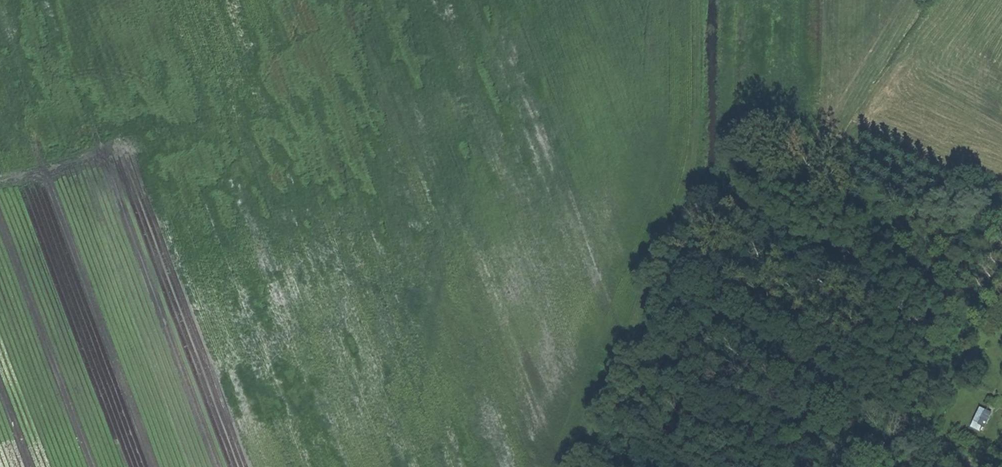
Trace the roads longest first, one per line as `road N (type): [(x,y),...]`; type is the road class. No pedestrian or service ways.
road 1 (track): [(581,466),(692,172),(701,0)]

